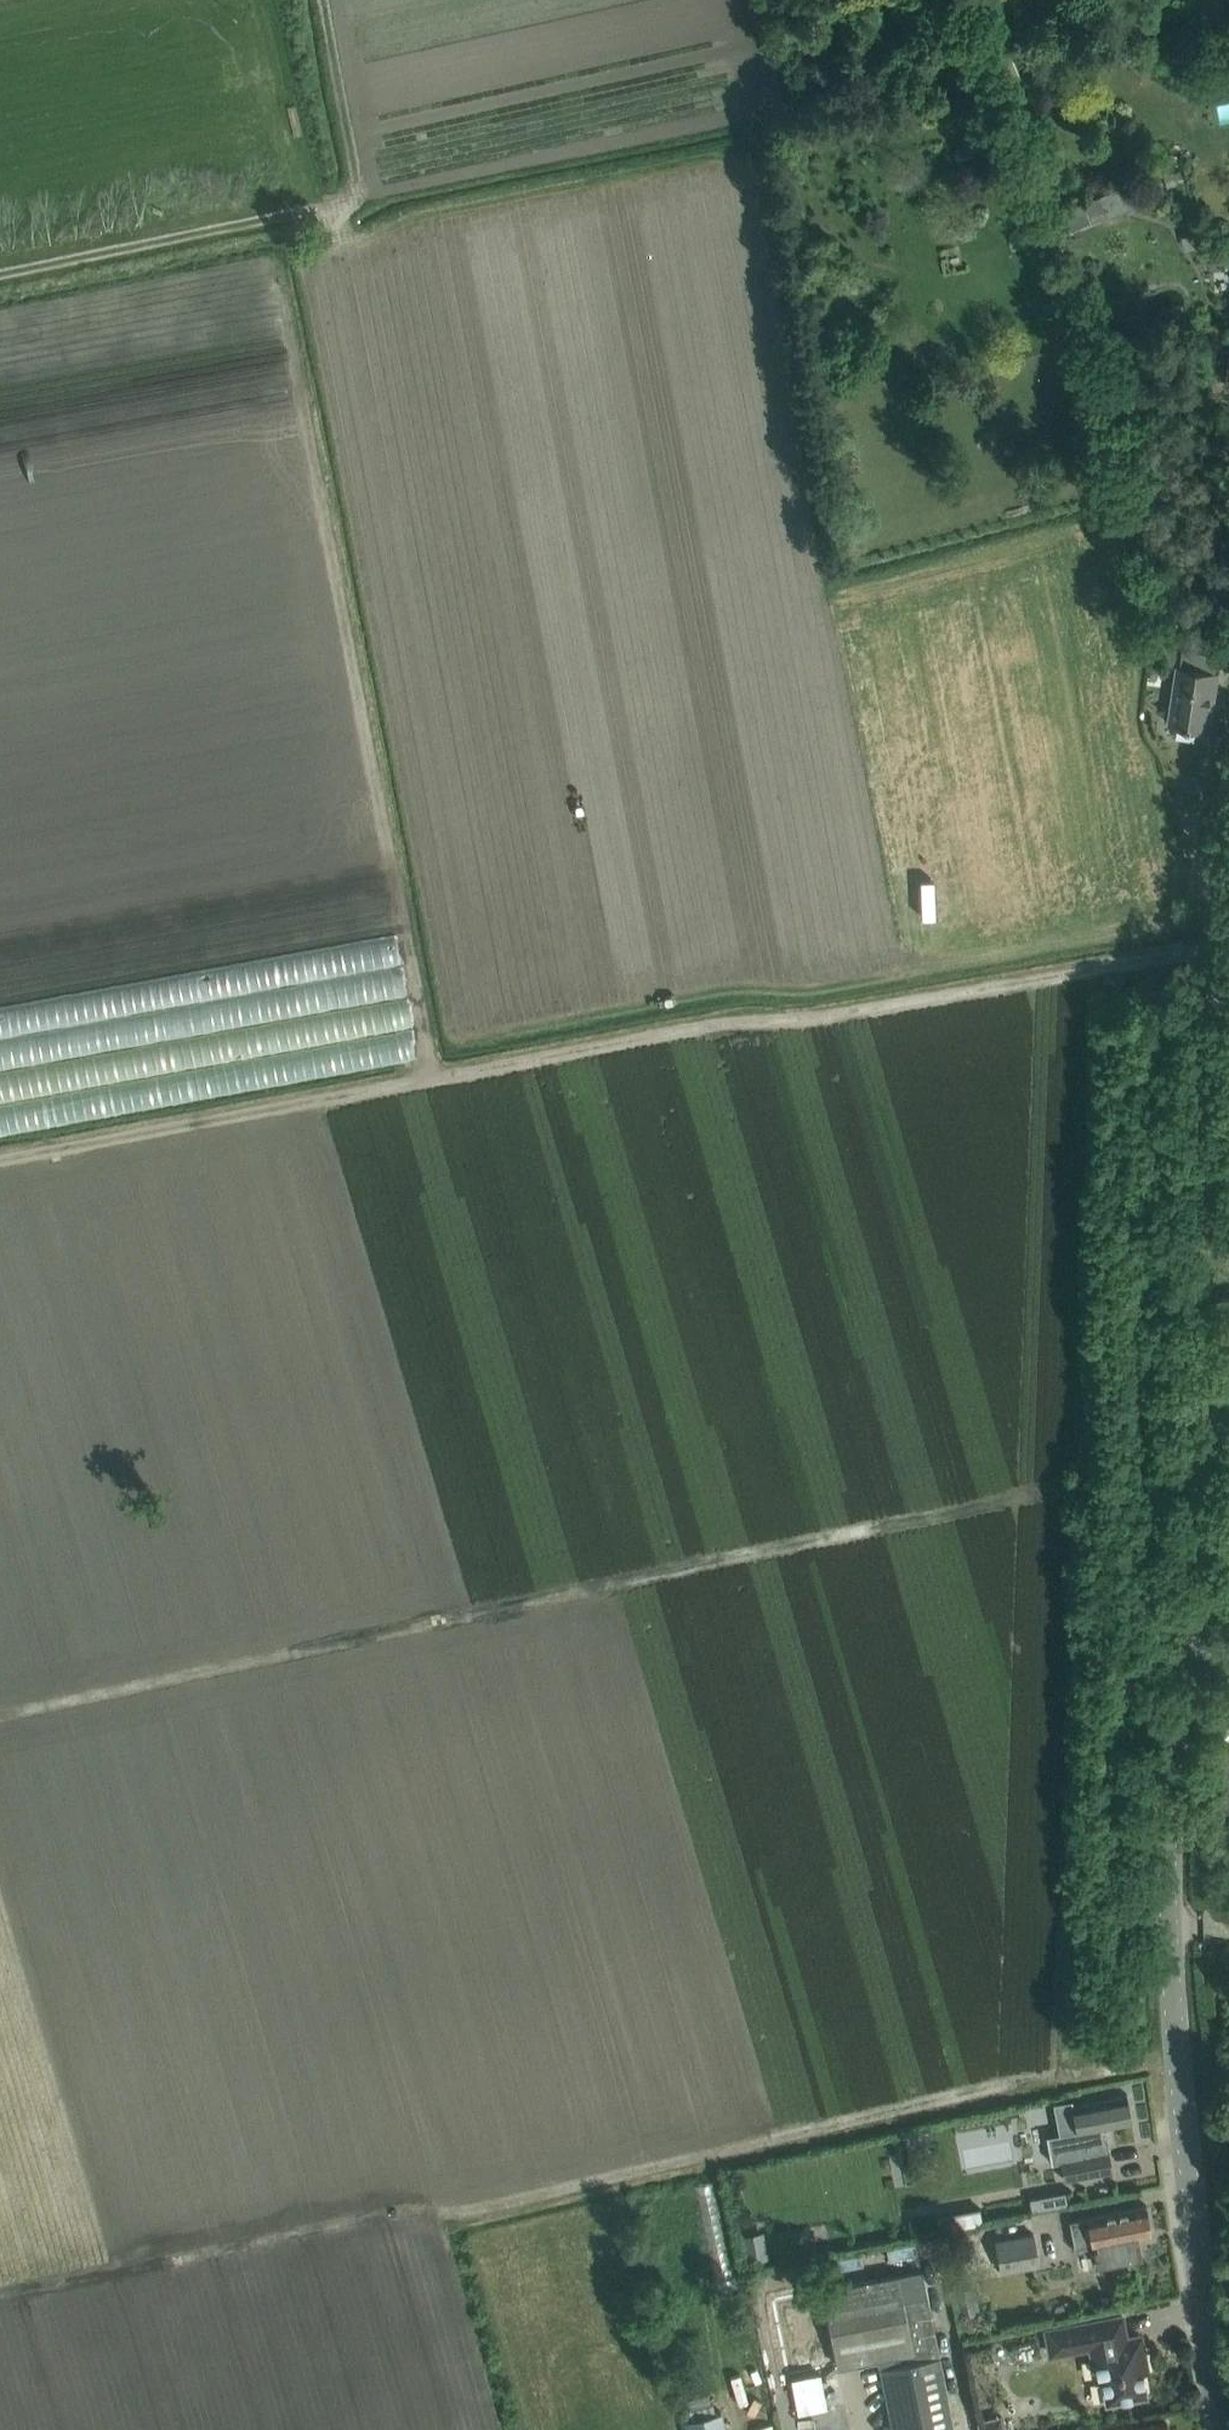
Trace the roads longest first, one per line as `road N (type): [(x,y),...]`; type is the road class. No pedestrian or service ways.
road 1 (unclassified): [(1228,819),(1186,1651),(1161,1834),(1171,2112),(1210,2429)]
road 2 (unclassified): [(356,232),(315,0)]

